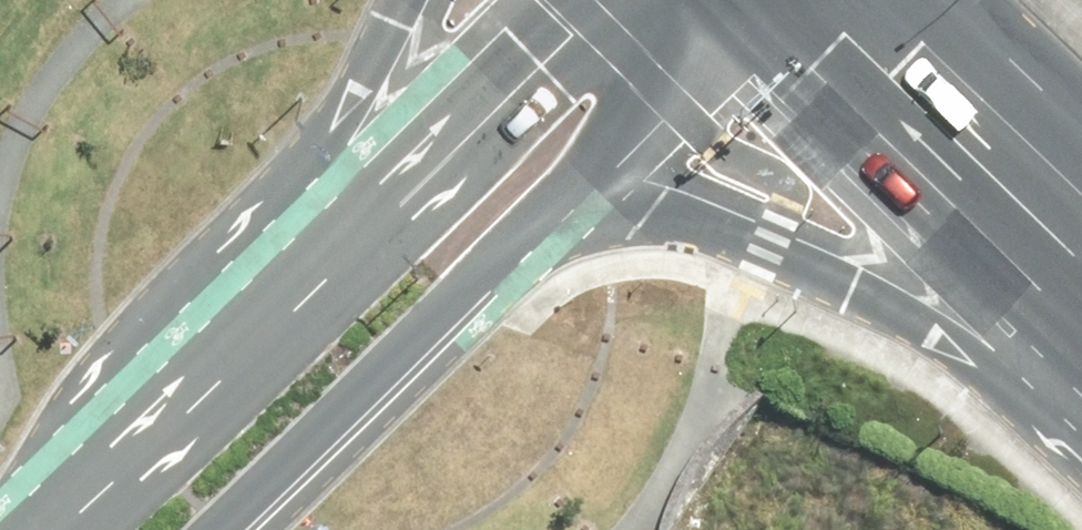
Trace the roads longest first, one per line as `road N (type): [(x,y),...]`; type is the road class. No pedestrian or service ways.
road 1 (tertiary): [(1081,335),(558,194)]
road 2 (tertiary): [(558,194),(217,529)]
road 3 (tertiary): [(314,256),(557,38),(616,0)]
road 4 (tertiary): [(44,529),(314,256)]
road 5 (primary): [(815,0),(1081,259)]
road 6 (tertiary): [(314,256),(413,0)]
road 7 (tertiary): [(700,0),(558,194)]

